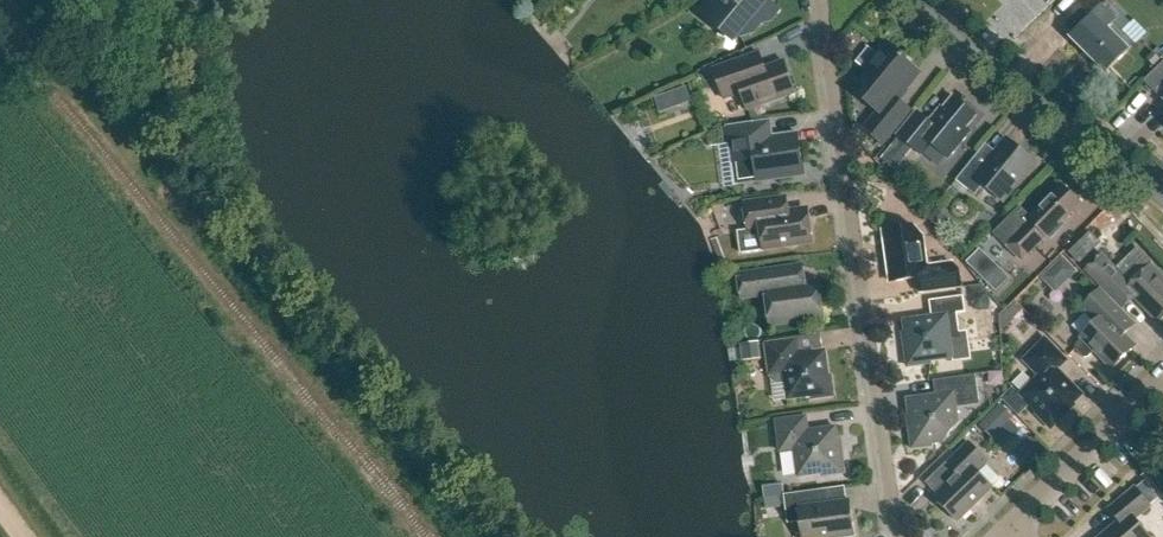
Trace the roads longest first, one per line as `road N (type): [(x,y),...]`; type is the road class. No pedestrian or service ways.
road 1 (residential): [(821,0),(893,523),(907,536)]
road 2 (residential): [(913,0),(1162,202)]
road 3 (residential): [(1013,528),(1162,382)]

